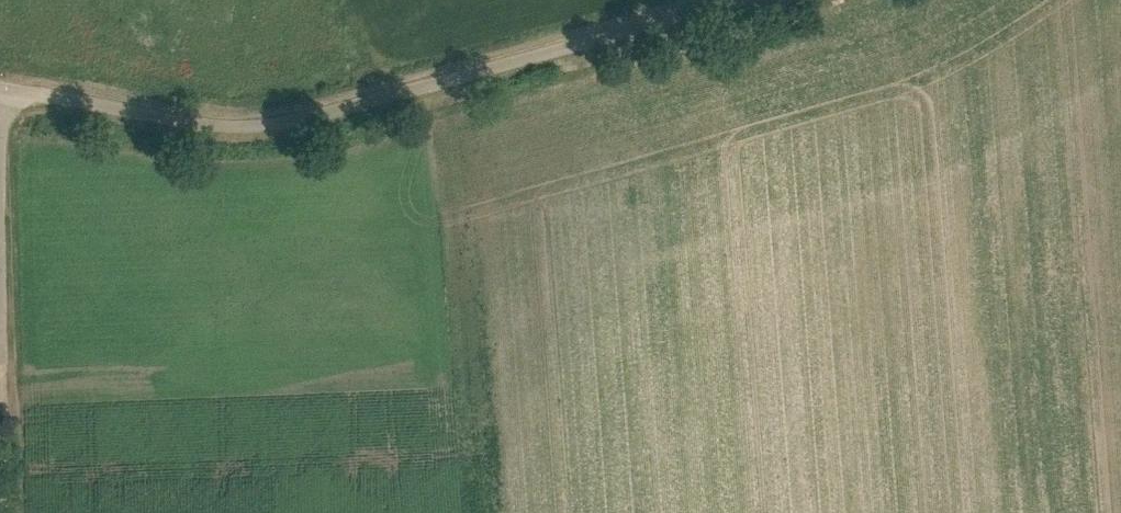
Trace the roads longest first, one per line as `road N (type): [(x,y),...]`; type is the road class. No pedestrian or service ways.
road 1 (unclassified): [(0,86),(207,125),(286,122),(726,0)]
road 2 (track): [(3,344),(4,512)]
road 3 (unclassified): [(3,344),(0,186)]

